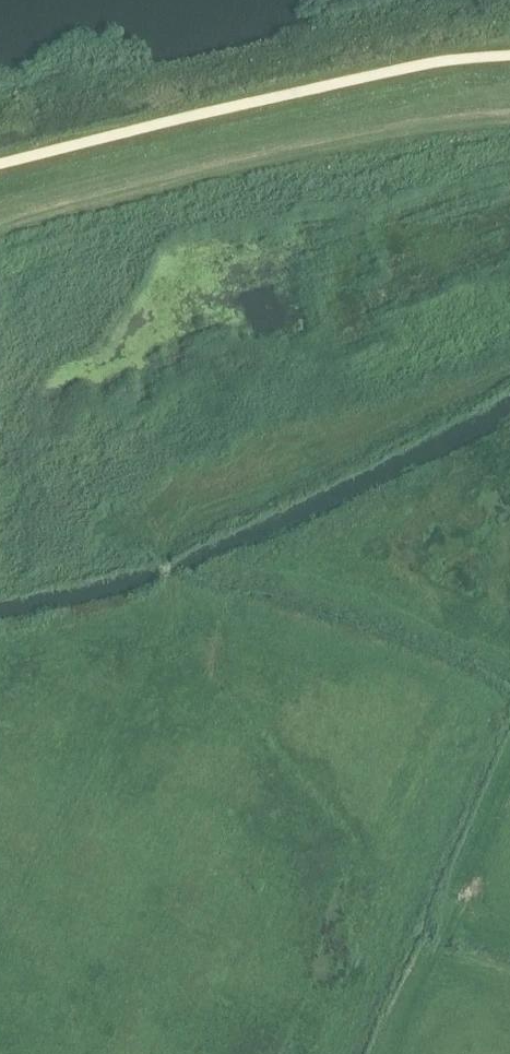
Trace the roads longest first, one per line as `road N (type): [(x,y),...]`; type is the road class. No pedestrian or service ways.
road 1 (track): [(509,126),(369,147),(0,241)]

